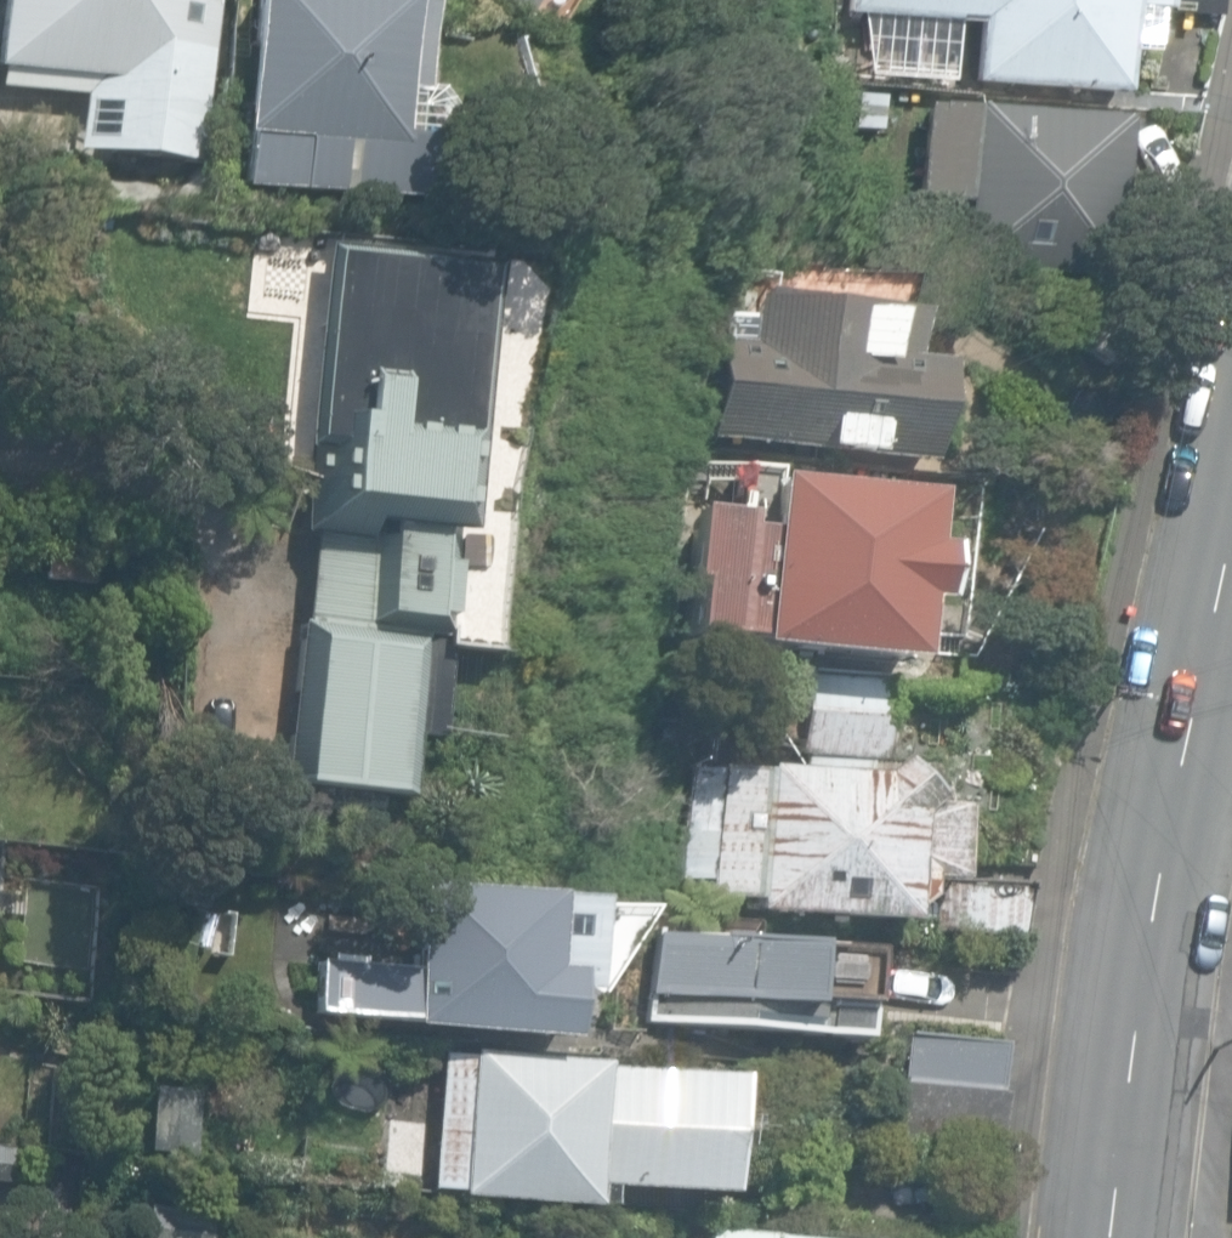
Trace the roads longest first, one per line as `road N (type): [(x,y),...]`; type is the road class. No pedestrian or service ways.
road 1 (tertiary): [(1231,550),(1184,743),(1113,1237)]

